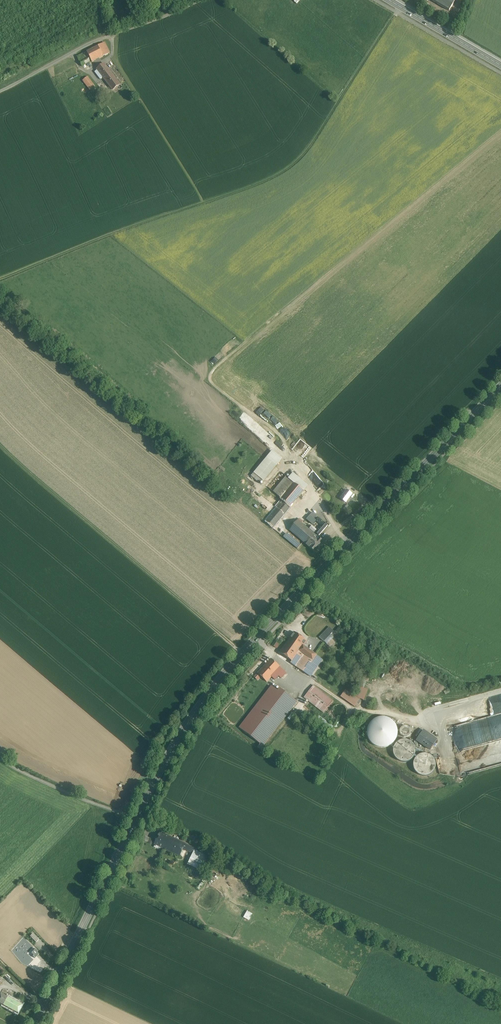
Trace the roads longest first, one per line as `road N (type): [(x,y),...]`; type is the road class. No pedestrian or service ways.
road 1 (primary): [(500,387),(219,680),(136,818),(35,1023)]
road 2 (track): [(0,279),(297,163),(399,6)]
road 3 (track): [(242,653),(0,445)]
road 4 (track): [(205,0),(0,91)]
road 5 (track): [(143,821),(0,755)]
road 6 (secondary): [(500,66),(389,0)]

